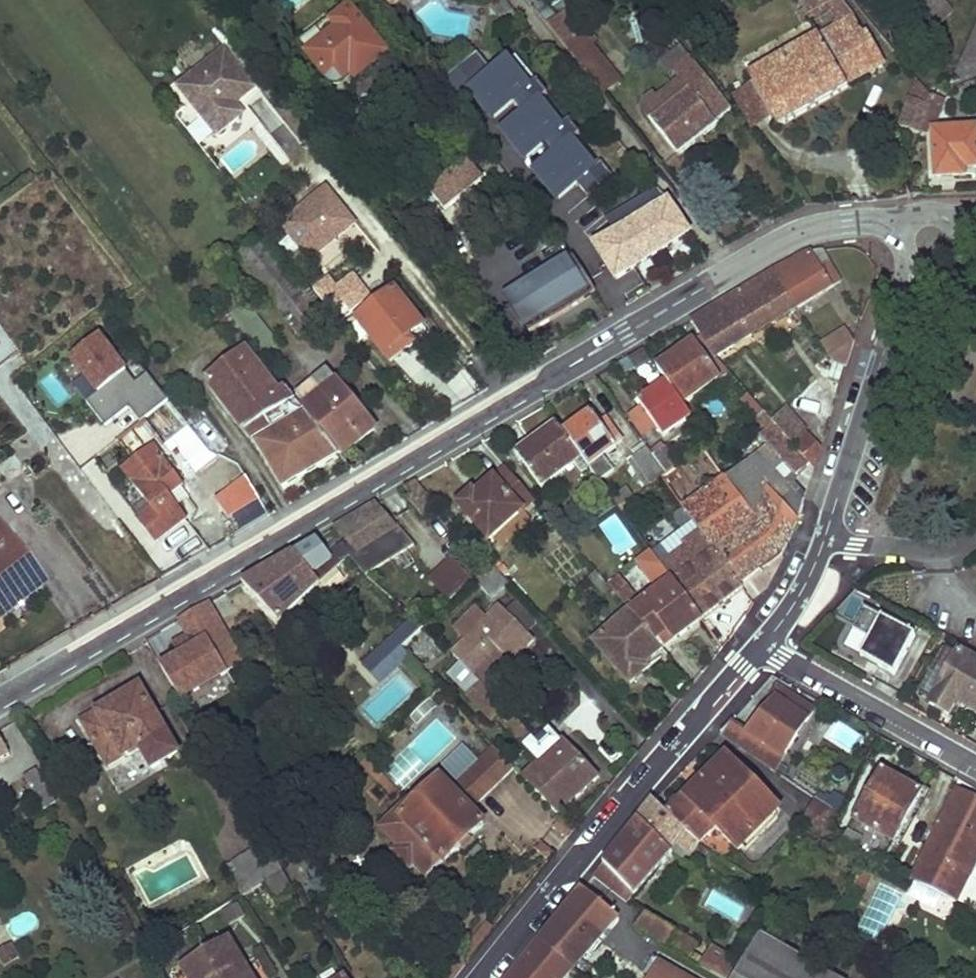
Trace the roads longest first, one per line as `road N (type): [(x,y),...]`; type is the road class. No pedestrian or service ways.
road 1 (residential): [(0,702),(547,377)]
road 2 (residential): [(757,647),(483,977)]
road 3 (residential): [(903,234),(877,223),(799,233),(547,377)]
road 4 (residential): [(823,536),(917,265)]
road 5 (residential): [(757,647),(975,768)]
road 6 (residential): [(975,534),(933,551),(823,536)]
road 7 (residential): [(757,647),(823,536)]

